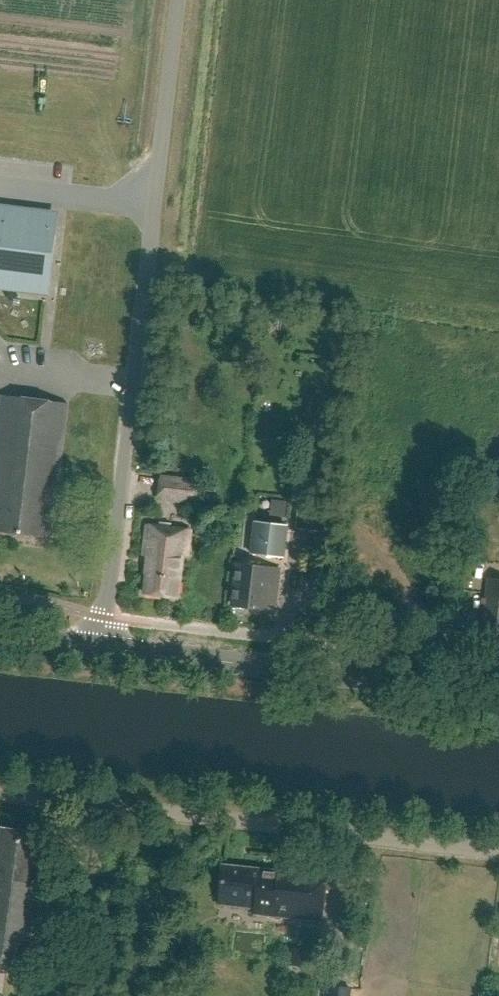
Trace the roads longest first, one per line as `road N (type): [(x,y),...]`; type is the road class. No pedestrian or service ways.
road 1 (unclassified): [(101,646),(180,0)]
road 2 (unclassified): [(498,851),(0,792)]
road 3 (tertiary): [(498,693),(101,646)]

